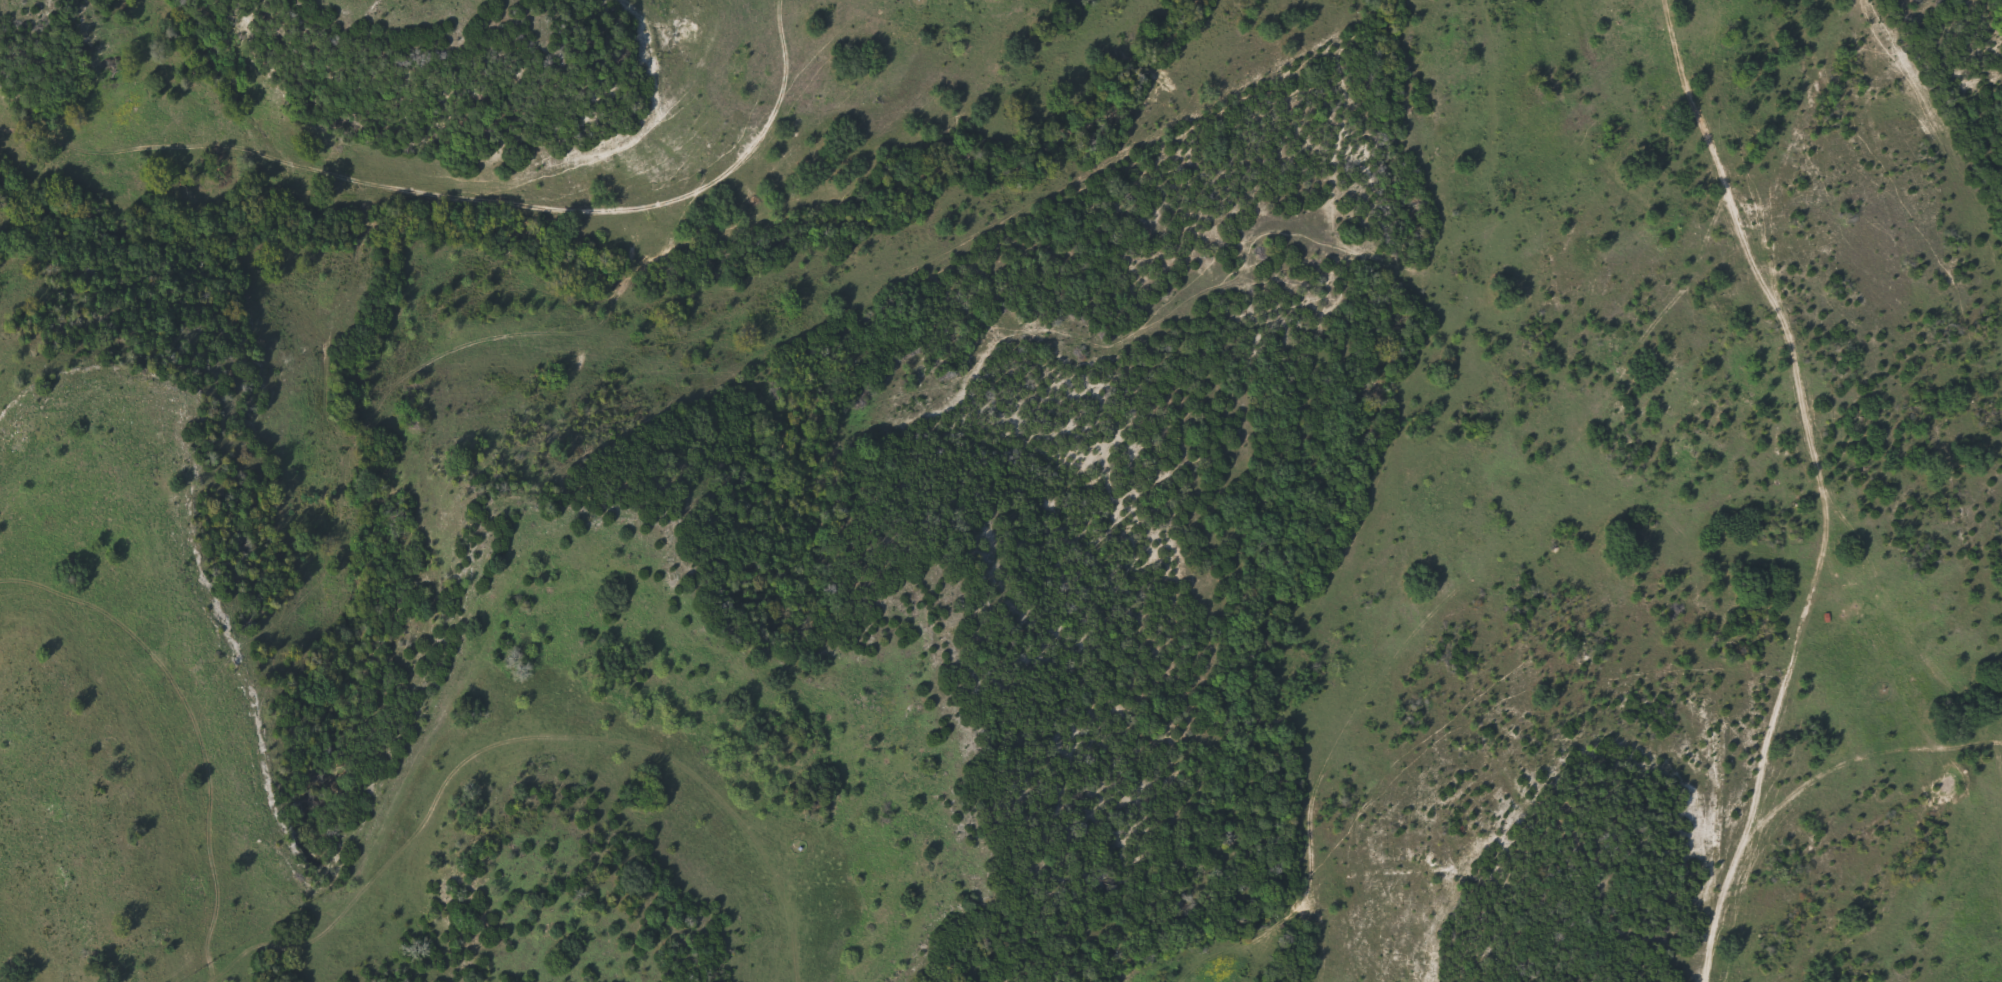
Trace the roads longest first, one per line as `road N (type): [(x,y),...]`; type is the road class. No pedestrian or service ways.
road 1 (residential): [(1658,0),(1664,45),(1779,312),(1823,483),(1820,499),(1861,536),(1865,574),(1856,596),(1805,616),(1773,777),(1710,938),(1707,981)]
road 2 (residential): [(1856,596),(1875,600),(1907,632),(1991,742),(2001,744)]

